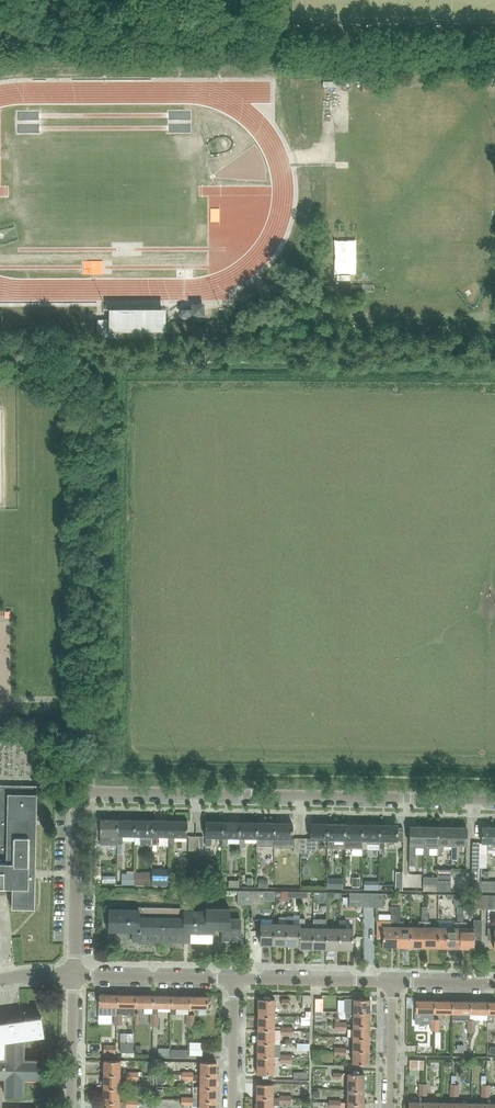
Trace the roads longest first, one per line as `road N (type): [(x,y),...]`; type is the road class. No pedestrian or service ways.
road 1 (unclassified): [(74,975),(78,791),(494,799)]
road 2 (residential): [(234,979),(74,975)]
road 3 (residential): [(393,982),(234,979)]
road 4 (unclassified): [(71,1107),(74,975)]
road 5 (residential): [(232,1107),(234,979)]
road 6 (residential): [(391,1107),(393,982)]

